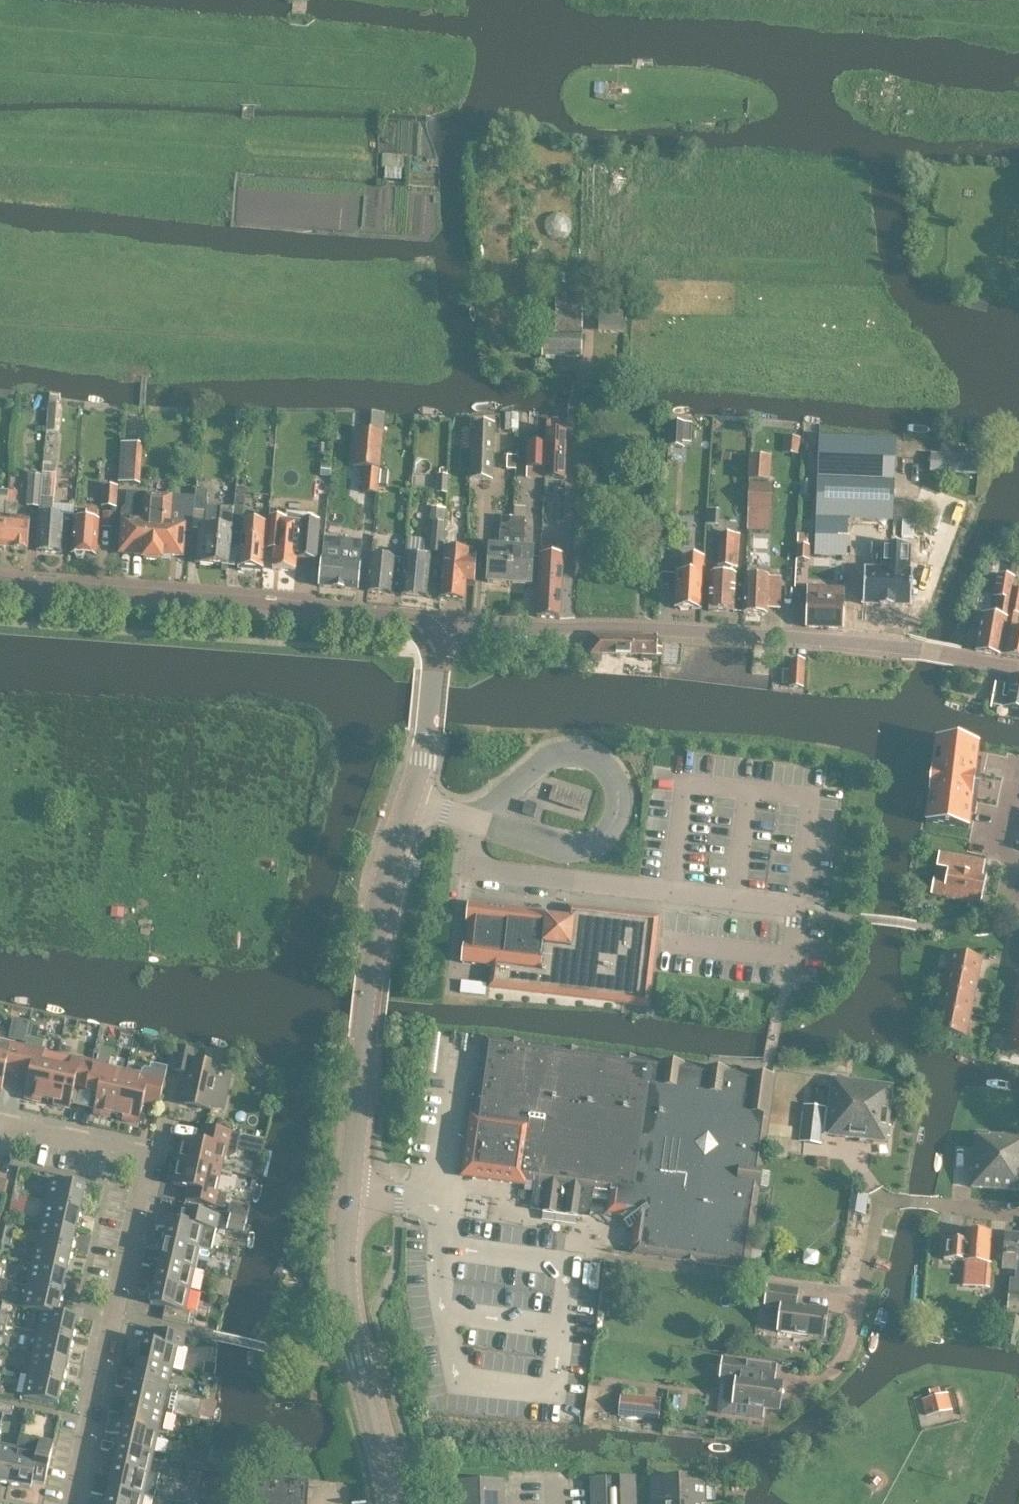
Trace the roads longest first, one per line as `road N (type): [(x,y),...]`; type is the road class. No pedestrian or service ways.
road 1 (tertiary): [(1018,667),(884,645),(593,626),(472,622),(430,640)]
road 2 (residential): [(77,1503),(152,1160),(12,1124),(8,1144),(0,1142)]
road 3 (tertiary): [(430,640),(406,618),(0,580)]
road 4 (tertiary): [(351,1184),(372,976),(412,800)]
road 5 (residential): [(820,1382),(849,1349),(882,1201),(1018,1211)]
road 6 (tertiary): [(394,1503),(350,1280),(351,1184)]
road 7 (unclassified): [(474,819),(571,846),(613,825),(617,792),(599,758),(573,751),(532,771)]
road 8 (unclassified): [(474,819),(468,867),(672,891)]
road 9 (tertiary): [(412,800),(427,731),(430,640)]

